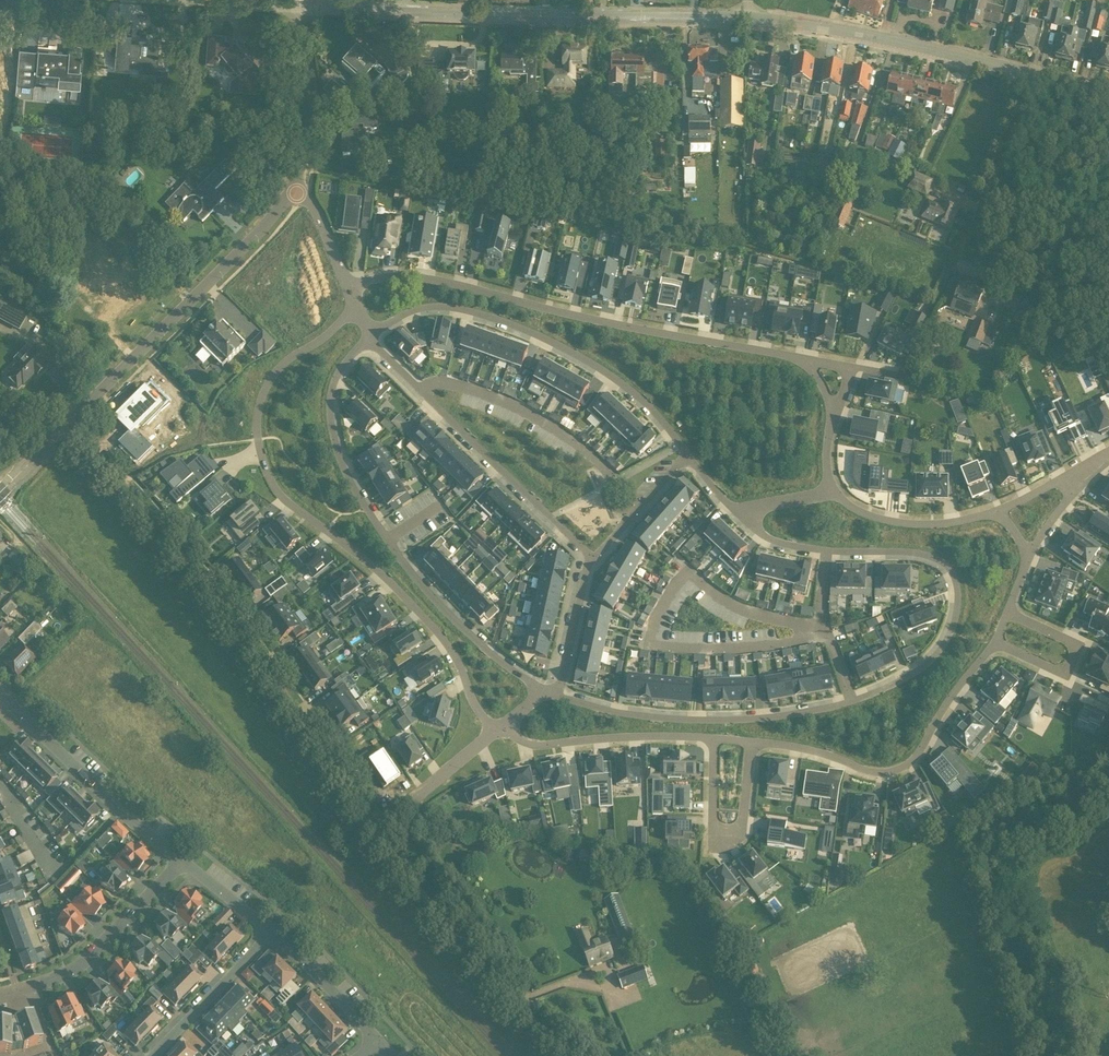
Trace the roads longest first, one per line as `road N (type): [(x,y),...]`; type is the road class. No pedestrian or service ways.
road 1 (residential): [(359,307),(270,376),(256,410),(264,469),(290,507),(354,554),(440,634),(496,732)]
road 2 (residential): [(373,828),(210,582),(66,425)]
road 3 (residential): [(793,357),(444,279),(401,273),(349,283)]
road 4 (tertiary): [(747,18),(300,2)]
road 5 (residential): [(545,694),(455,623),(366,507),(335,441),(331,407),(339,374),(367,341)]
road 6 (residential): [(824,628),(733,605),(688,575),(662,603),(651,646),(703,650),(805,639)]
road 7 (residential): [(367,341),(427,309),(501,321),(610,377),(646,407),(687,458)]
road 8 (tertiary): [(1108,94),(823,25),(747,18)]
road 9 (residential): [(66,425),(296,194)]
road 10 (residential): [(825,553),(925,556),(955,584),(955,616),(942,649),(891,687),(848,704)]
road 11 (residential): [(755,741),(821,753),(866,773),(900,770),(917,758),(995,644)]
road 12 (residential): [(848,704),(771,718),(697,719),(615,710),(552,691)]
road 13 (residential): [(567,1055),(434,911),(373,828)]
road 14 (residential): [(180,862),(0,694)]
road 15 (track): [(1008,68),(1023,123),(1108,292)]
road 16 (residential): [(417,390),(591,559)]
road 17 (residential): [(417,390),(437,382),(461,386),(509,404),(567,436),(611,475)]
road 18 (residential): [(496,732),(546,746),(714,737)]
road 19 (residential): [(714,737),(714,829),(741,831),(755,741)]
road 20 (residential): [(180,862),(94,955),(29,988)]
road 21 (residential): [(296,194),(310,107),(300,2)]
road 22 (residential): [(995,644),(1066,675),(1078,646),(1007,613)]
road 23 (residential): [(152,1055),(271,931)]
road 24 (residential): [(994,513),(942,524),(885,521),(831,494)]
road 25 (residential): [(496,732),(373,828)]
road 26 (residential): [(379,1043),(271,931)]
road 27 (residential): [(687,458),(591,559)]
road 28 (residential): [(591,559),(562,680),(552,691)]

